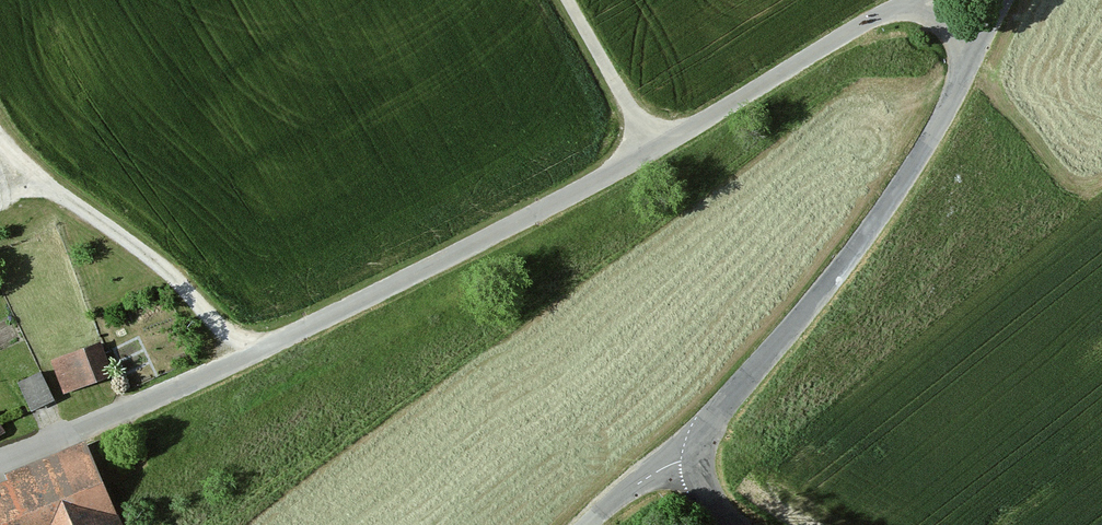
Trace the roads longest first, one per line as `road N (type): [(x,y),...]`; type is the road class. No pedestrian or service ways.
road 1 (unclassified): [(900,5),(656,155),(0,467)]
road 2 (tertiary): [(963,78),(821,292),(720,410),(698,459)]
road 3 (track): [(0,140),(40,183),(189,291),(232,358)]
road 4 (track): [(656,155),(565,0)]
road 5 (tertiary): [(698,459),(642,480),(587,524)]

